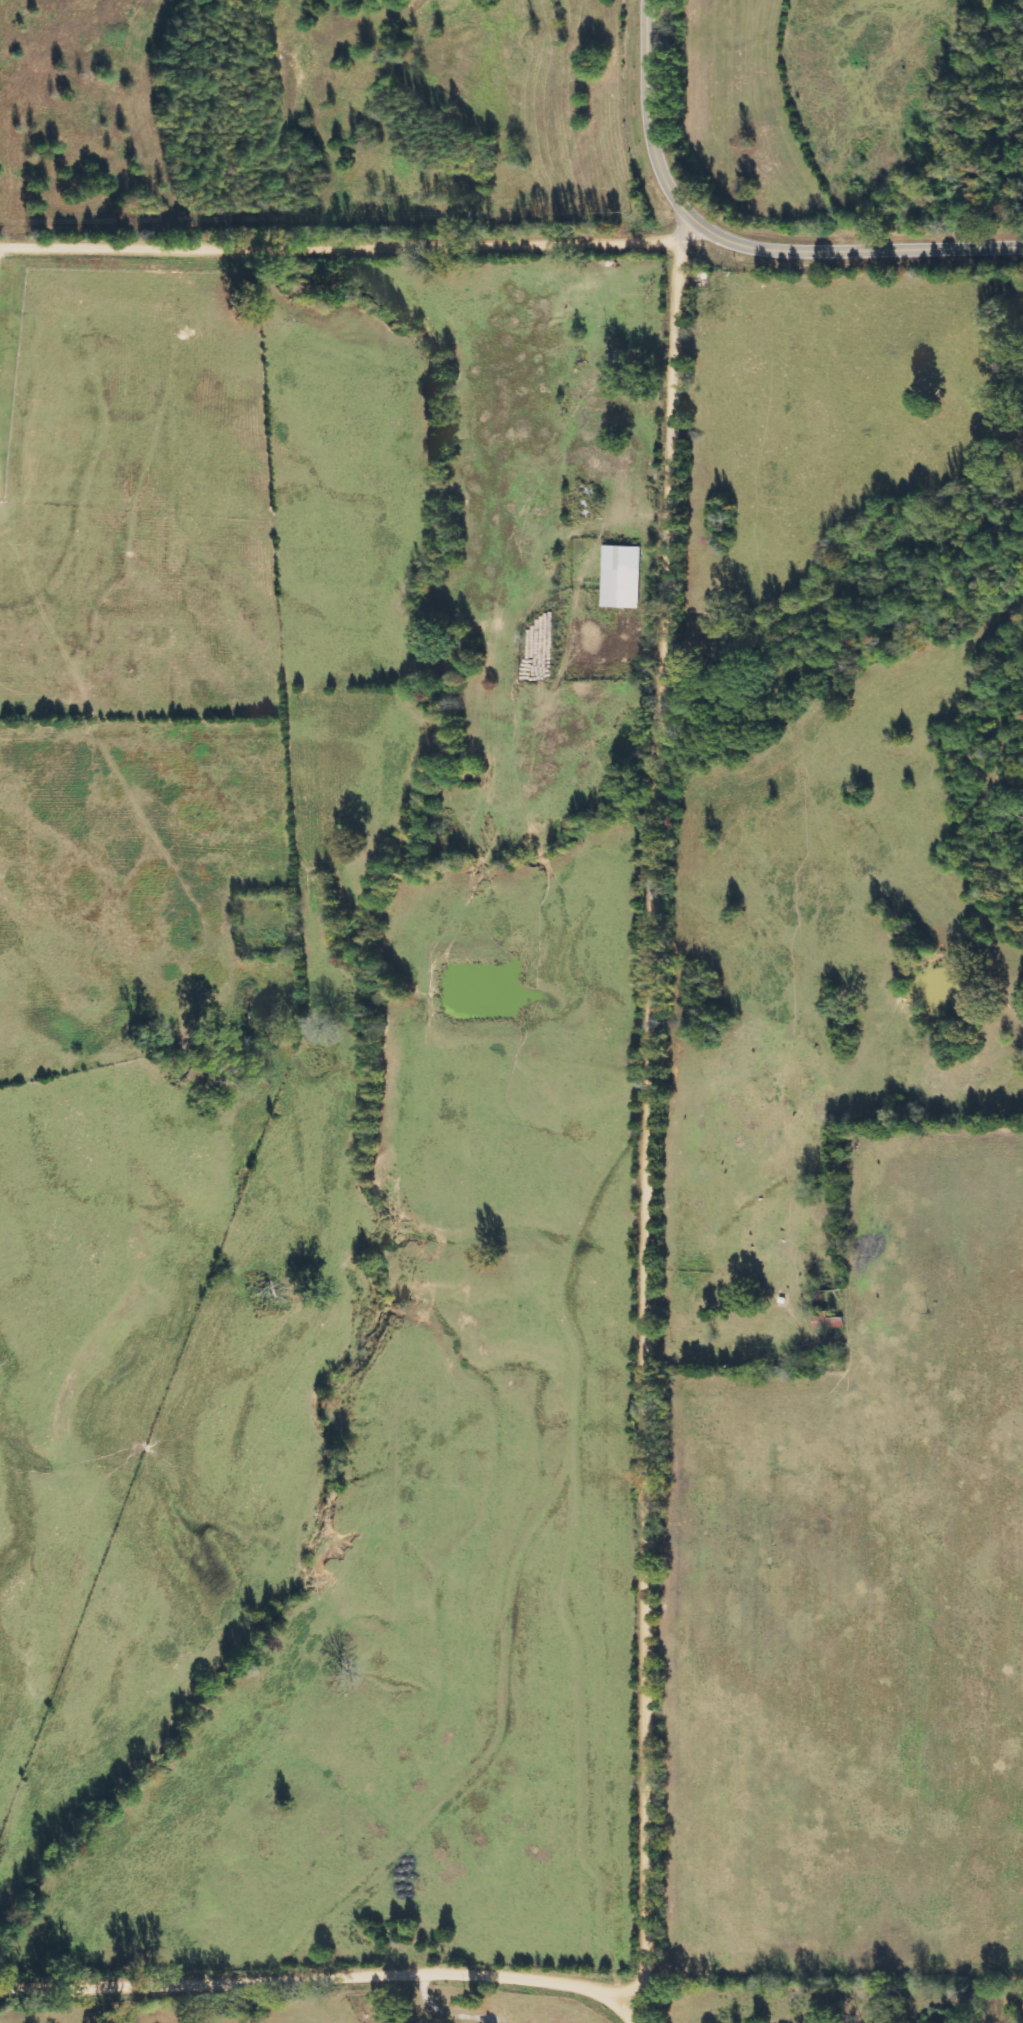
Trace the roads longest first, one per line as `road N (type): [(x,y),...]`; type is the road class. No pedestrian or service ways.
road 1 (residential): [(655,2022),(651,1385),(679,370),(675,241)]
road 2 (residential): [(675,241),(259,254),(0,249)]
road 3 (residential): [(0,1988),(490,1979),(604,1994),(641,2022)]
road 4 (tertiary): [(643,0),(649,141),(668,191),(700,226),(776,250),(1022,247)]

